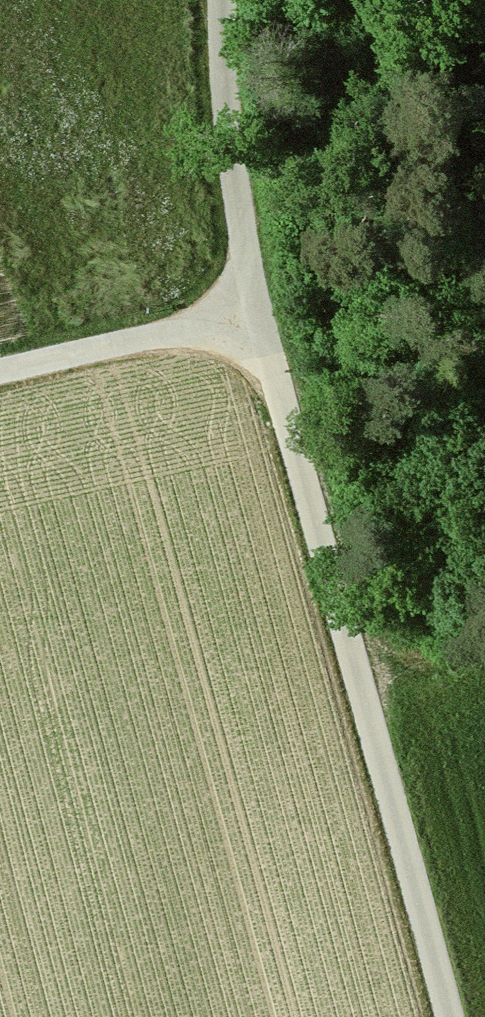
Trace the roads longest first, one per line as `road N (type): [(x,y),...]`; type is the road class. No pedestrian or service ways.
road 1 (track): [(444,1016),(258,317),(189,0)]
road 2 (track): [(258,317),(0,379)]
road 3 (track): [(484,678),(369,742)]

